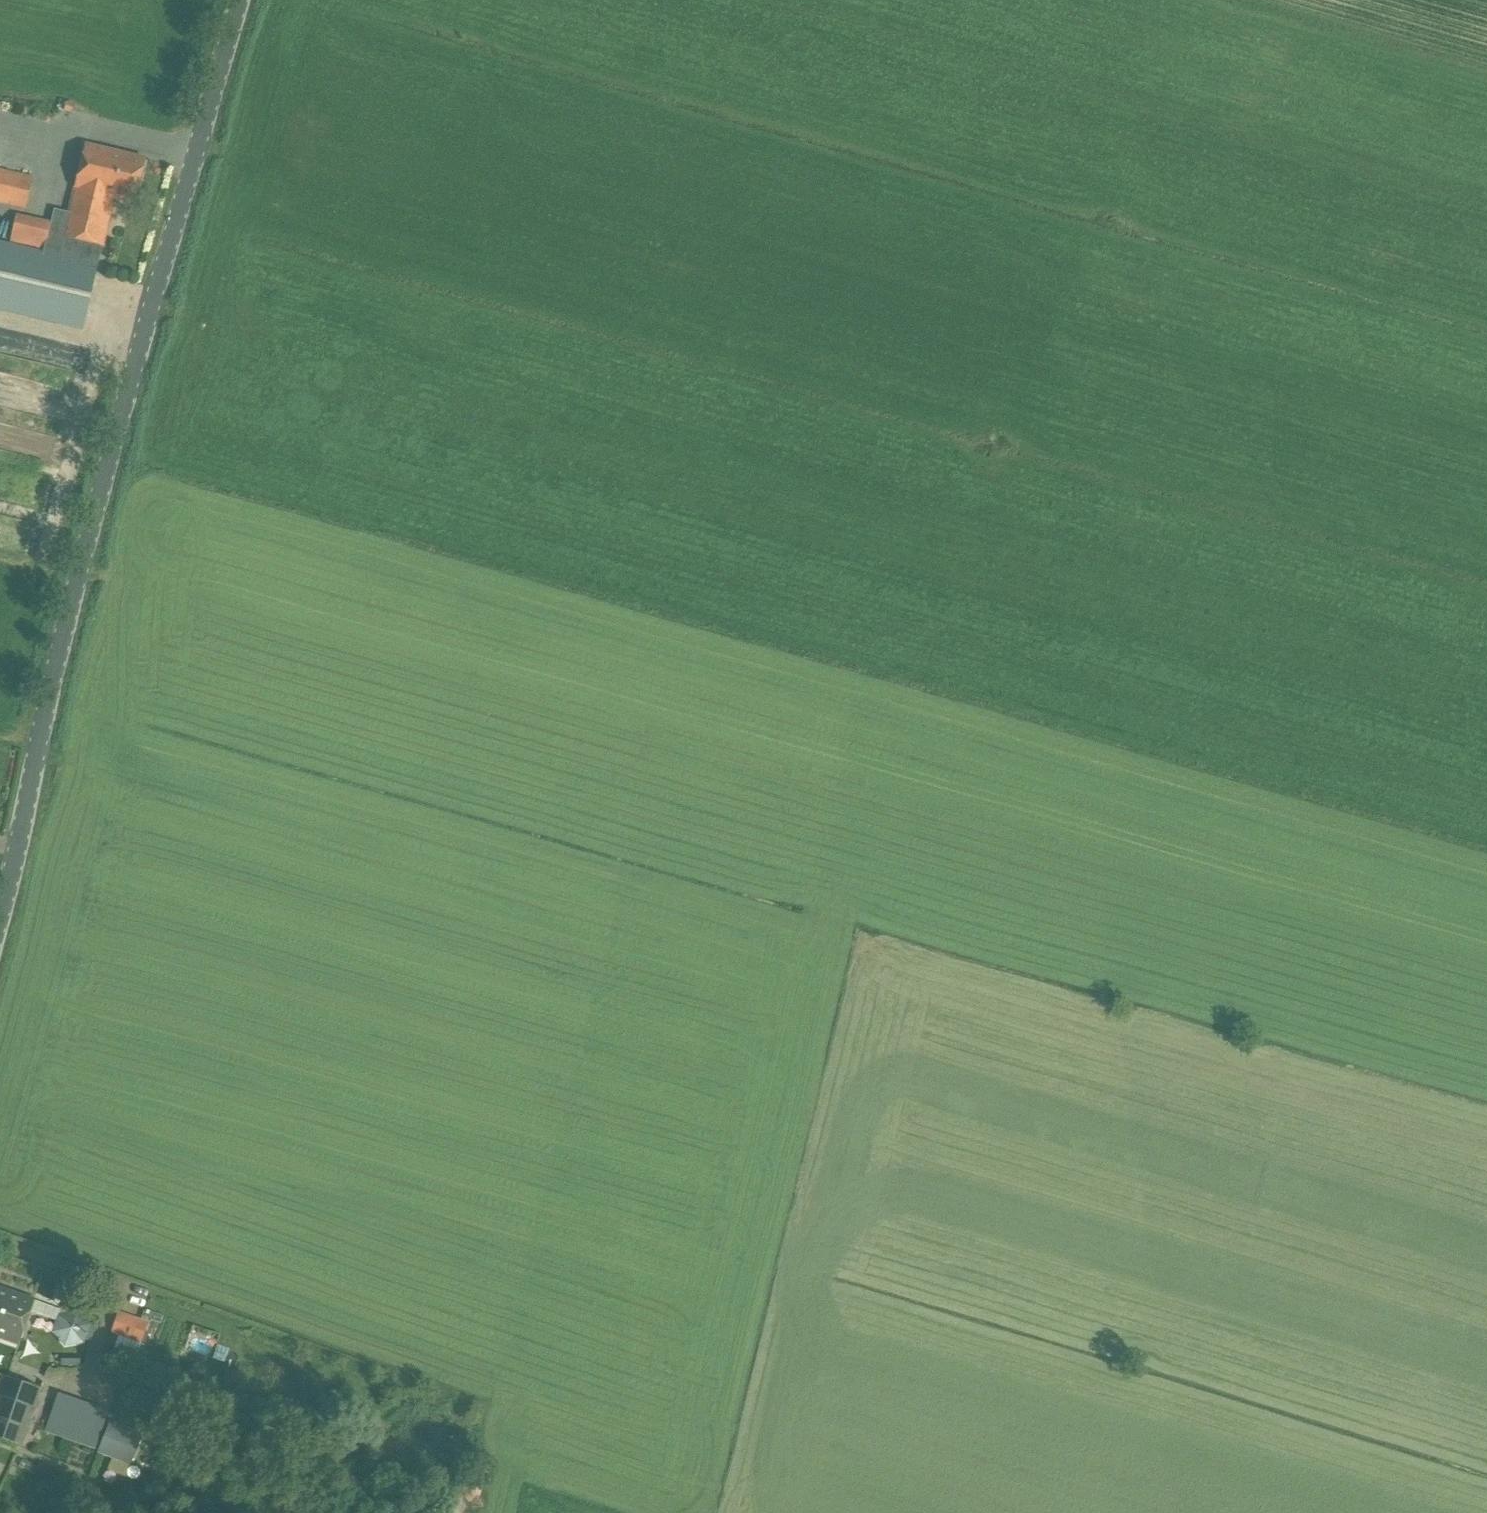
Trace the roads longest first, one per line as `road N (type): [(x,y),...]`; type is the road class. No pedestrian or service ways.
road 1 (tertiary): [(0,925),(75,598),(241,0)]

